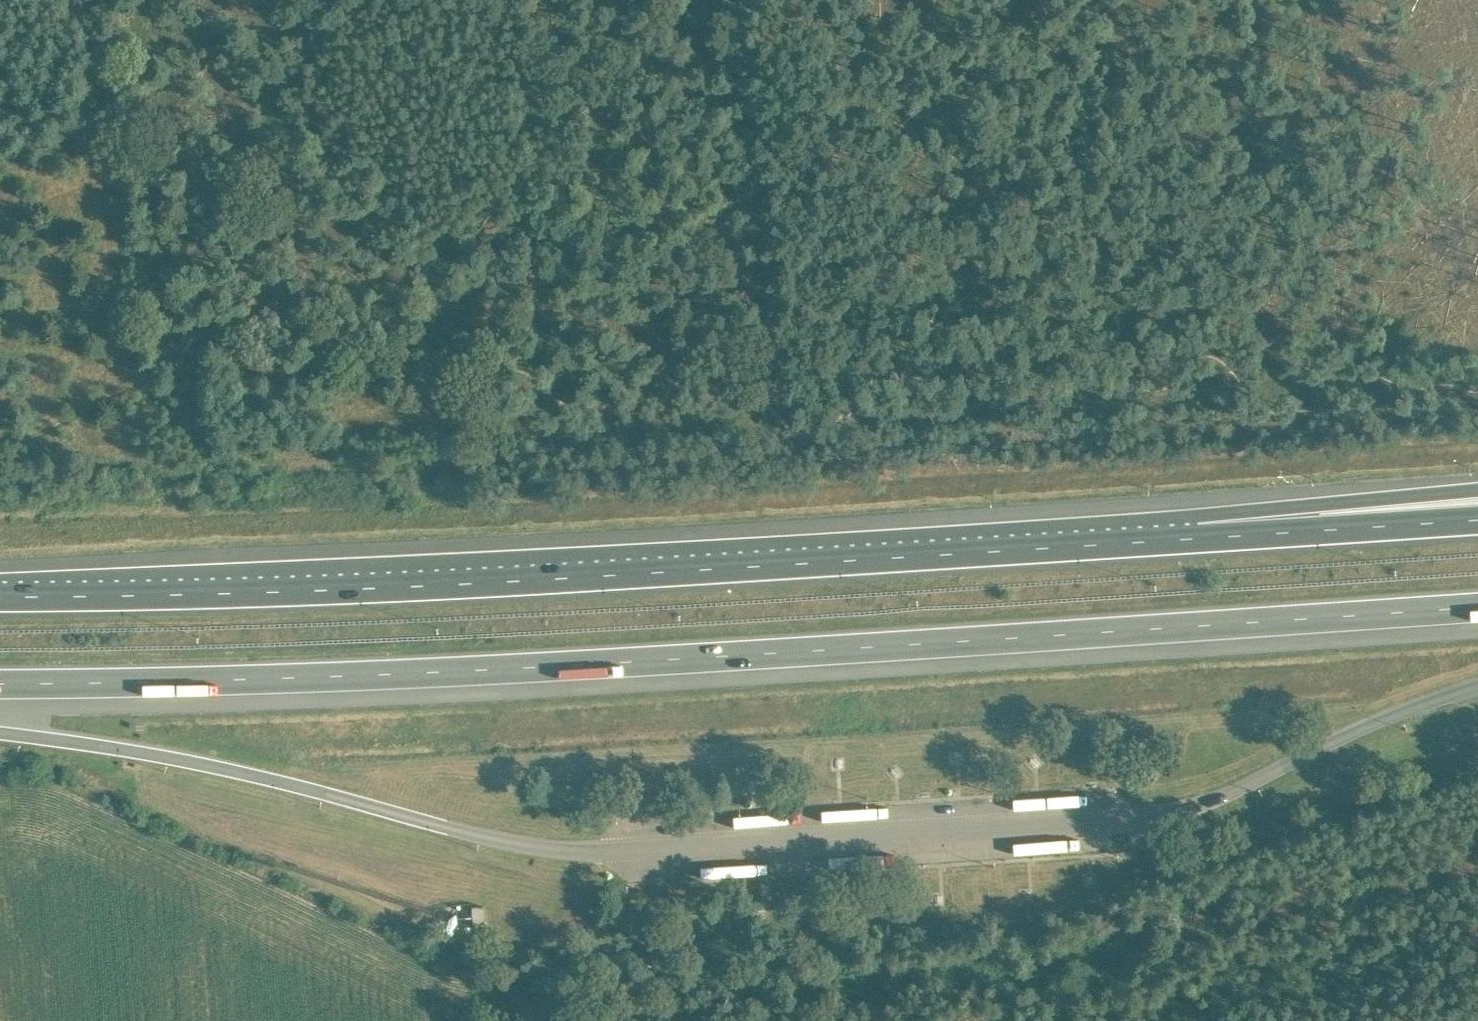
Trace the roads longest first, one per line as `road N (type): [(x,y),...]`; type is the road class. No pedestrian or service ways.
road 1 (motorway): [(1477,517),(357,587),(0,594)]
road 2 (motorway): [(0,681),(196,681),(1477,606)]

